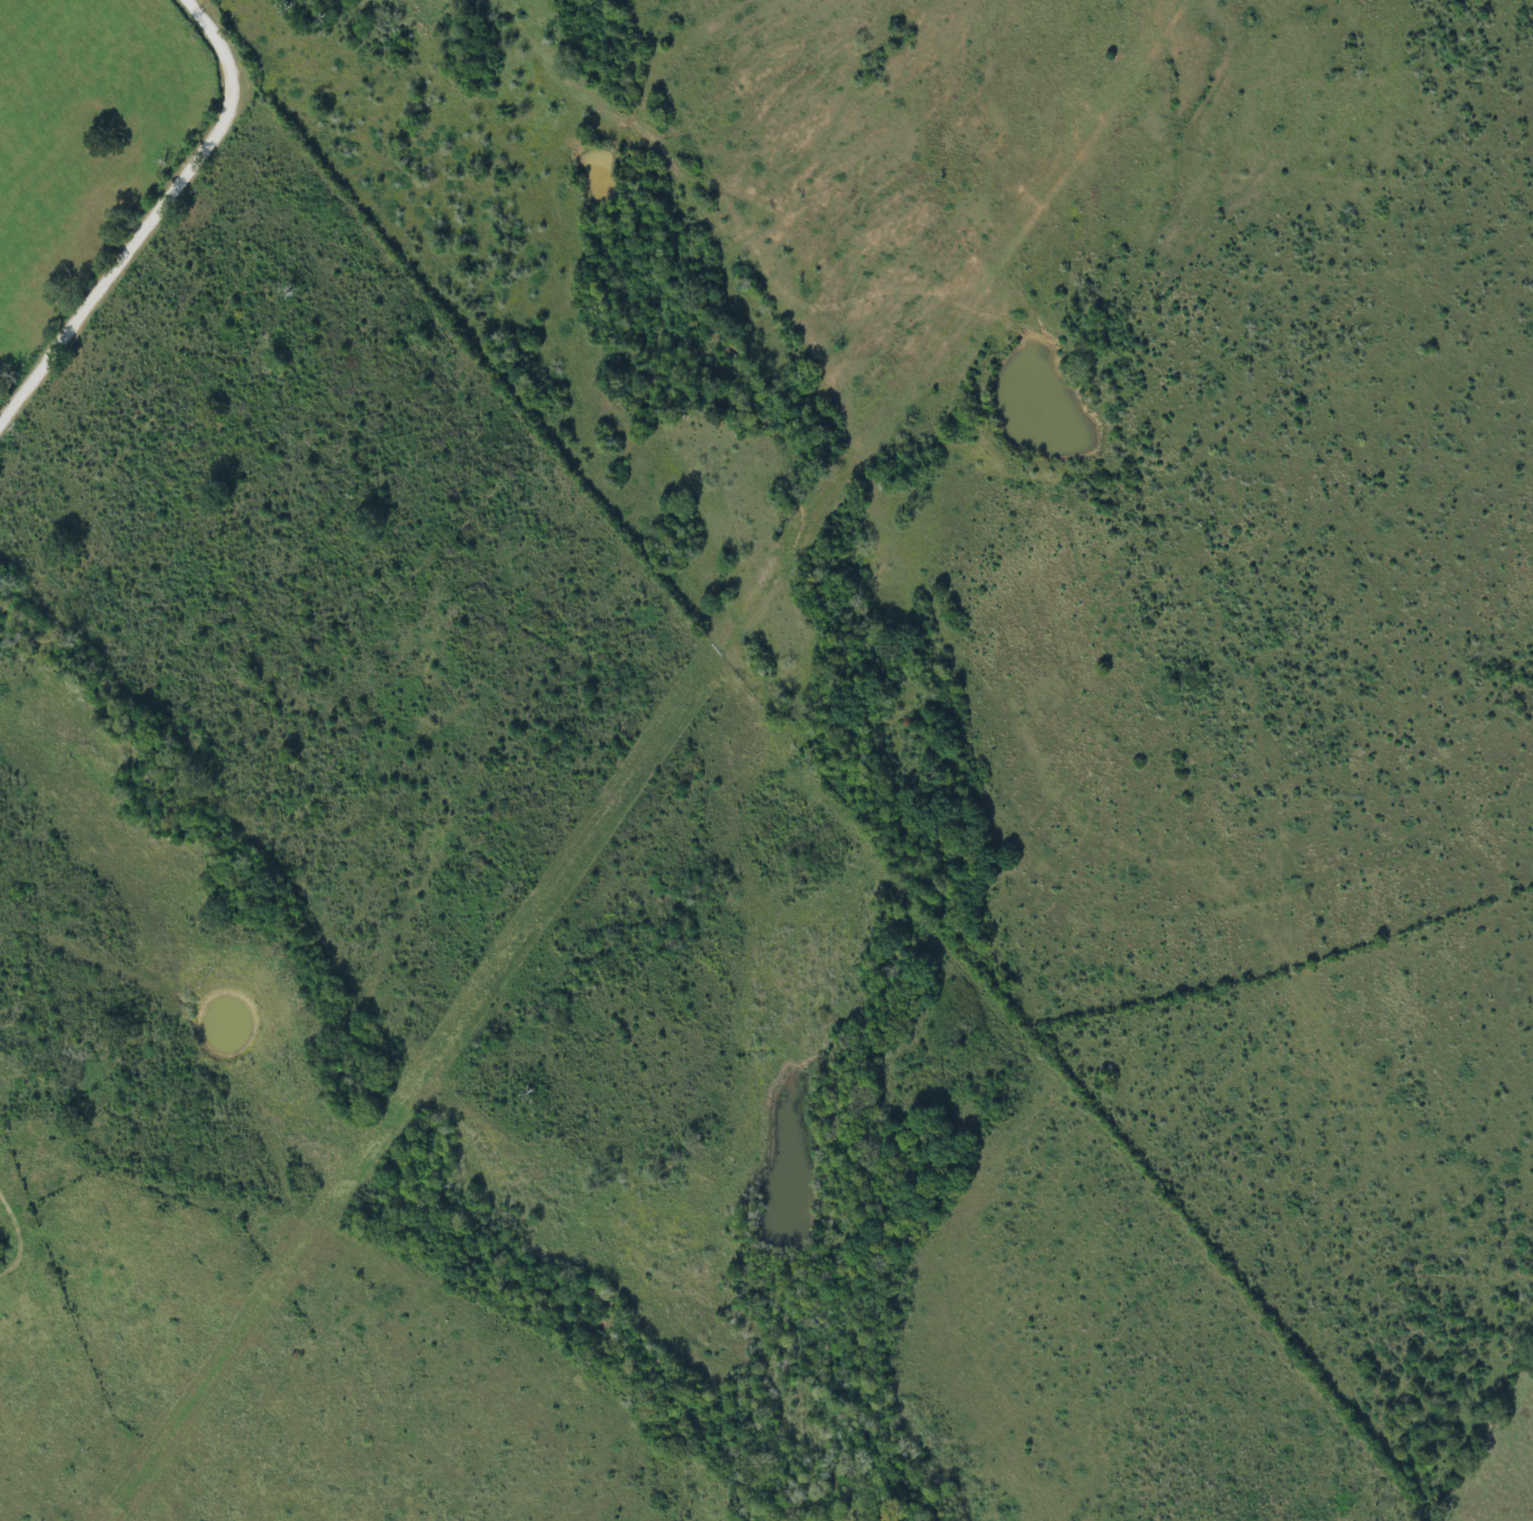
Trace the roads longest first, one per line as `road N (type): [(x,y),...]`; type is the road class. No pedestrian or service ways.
road 1 (residential): [(0,435),(146,234),(220,115),(215,70),(164,0)]

